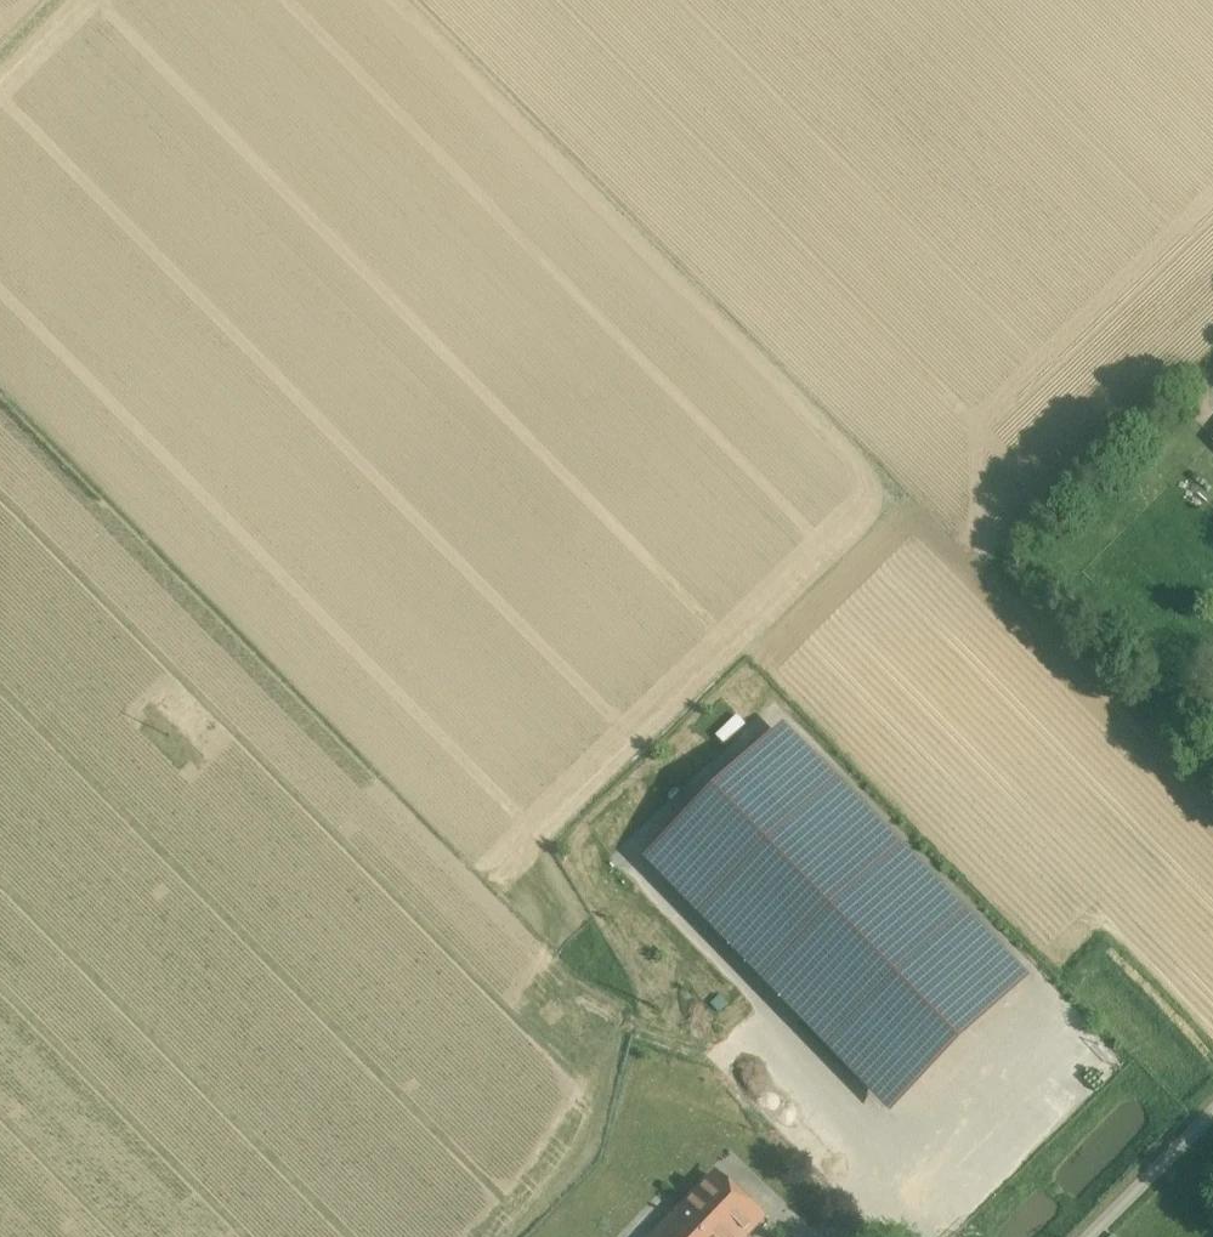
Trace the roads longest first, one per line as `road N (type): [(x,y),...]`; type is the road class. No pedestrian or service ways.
road 1 (unclassified): [(1091,1236),(1212,1115)]

